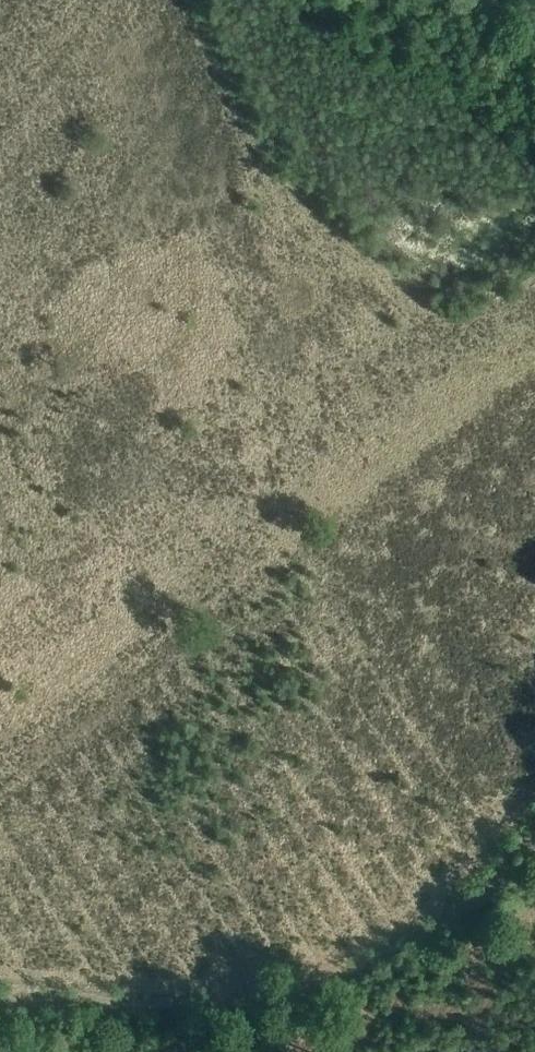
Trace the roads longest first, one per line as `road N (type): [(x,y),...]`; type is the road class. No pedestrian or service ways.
road 1 (track): [(0,991),(261,997),(349,976),(437,927),(508,872),(534,834)]

